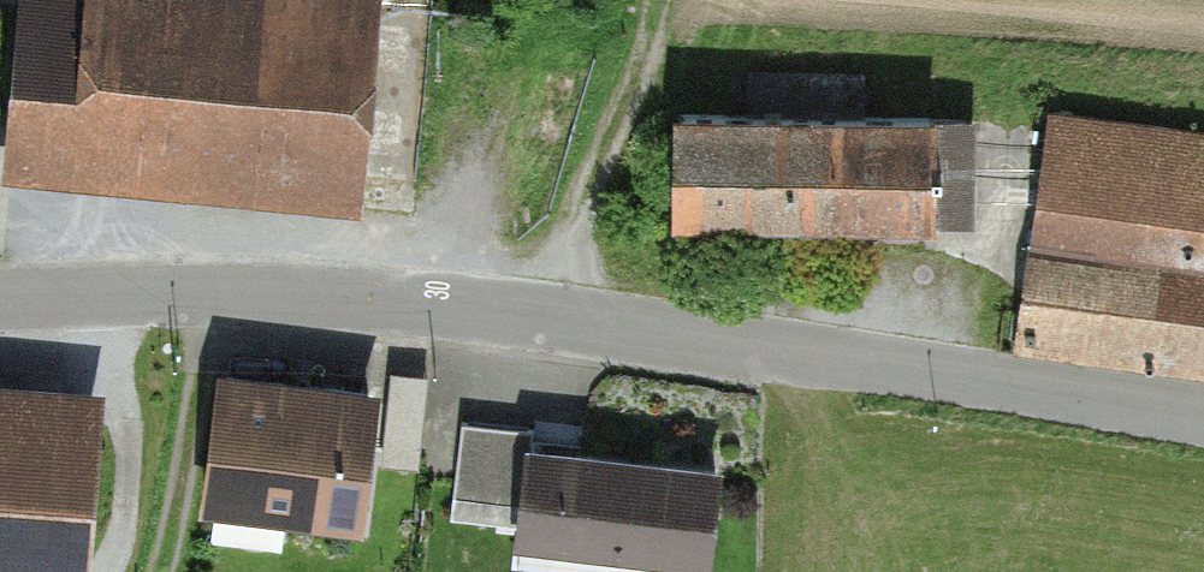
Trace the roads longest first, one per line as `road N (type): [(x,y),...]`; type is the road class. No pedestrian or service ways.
road 1 (unclassified): [(0,300),(223,299),(894,367),(1203,420)]
road 2 (track): [(659,0),(538,331)]
road 3 (track): [(525,0),(532,45),(439,321)]
road 4 (track): [(170,571),(223,299)]
road 5 (track): [(13,300),(13,195),(0,159)]

